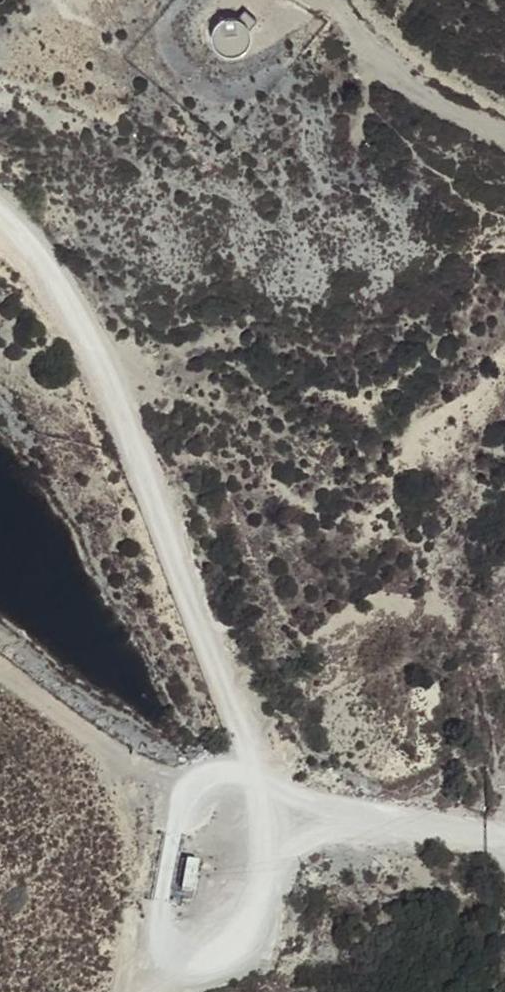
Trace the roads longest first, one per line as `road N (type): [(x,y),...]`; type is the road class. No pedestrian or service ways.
road 1 (track): [(329,0),(401,85),(504,129)]

